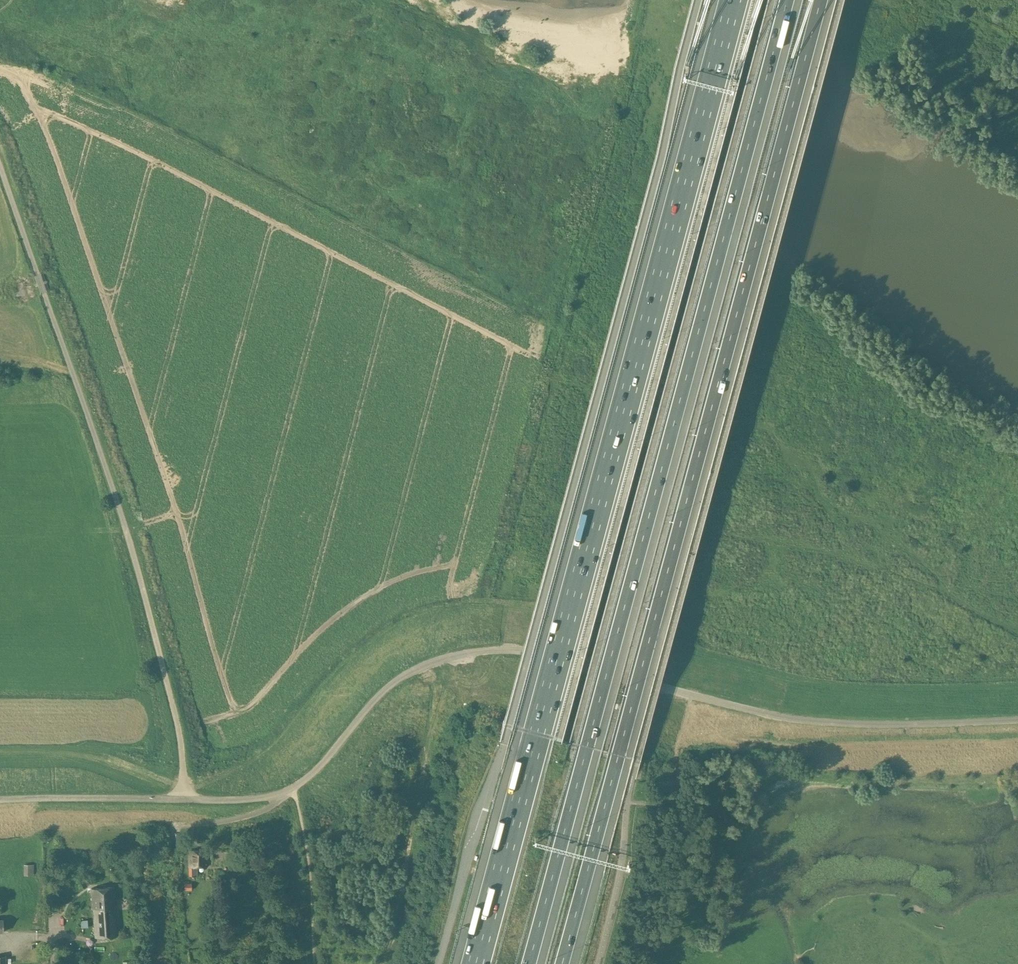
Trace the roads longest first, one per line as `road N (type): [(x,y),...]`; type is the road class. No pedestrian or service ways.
road 1 (unclassified): [(700,0),(508,729),(438,963)]
road 2 (motorway): [(529,963),(785,0)]
road 3 (motorway): [(562,963),(818,0)]
road 4 (motorway): [(730,0),(476,963)]
road 5 (unclassified): [(1017,719),(890,724),(784,718),(519,650),(485,650),(389,686),(292,788),(248,800),(184,800)]
road 6 (unclassified): [(184,800),(181,744),(137,567),(0,166)]
road 7 (unclassified): [(184,800),(0,800)]

